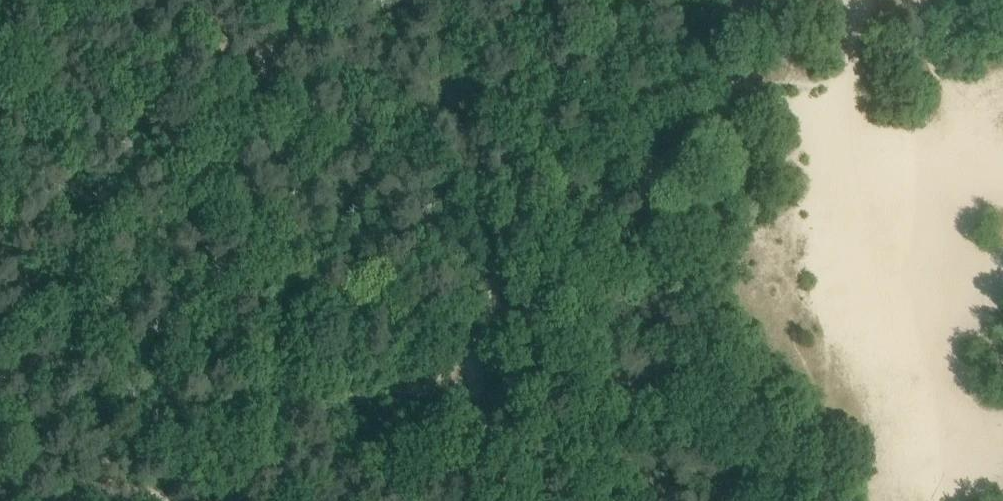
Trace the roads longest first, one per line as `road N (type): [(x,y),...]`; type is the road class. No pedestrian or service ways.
road 1 (track): [(333,0),(435,29),(486,62),(621,91),(837,99),(851,0)]
road 2 (track): [(281,0),(107,278),(55,330),(0,356)]
road 3 (track): [(857,483),(723,484),(609,473),(540,453),(423,400)]
road 4 (track): [(456,382),(364,434),(183,500)]

